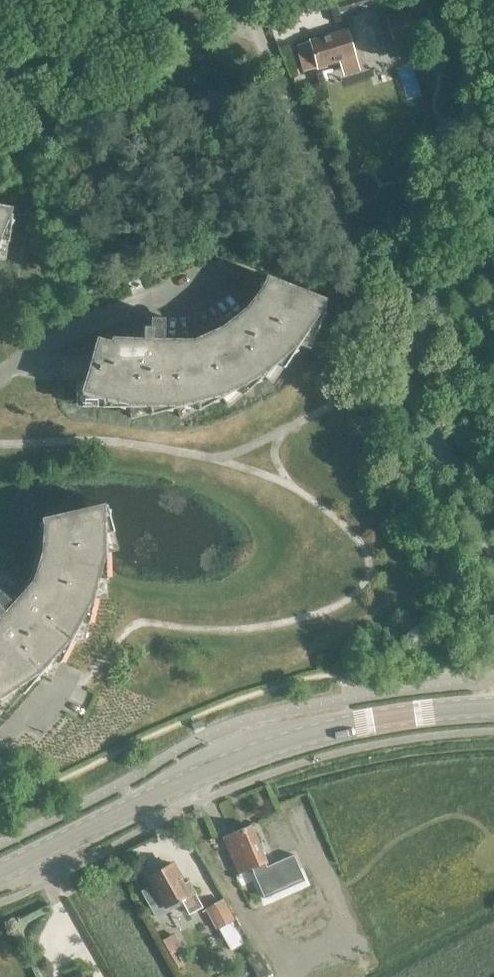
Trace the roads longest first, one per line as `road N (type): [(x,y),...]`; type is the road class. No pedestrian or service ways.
road 1 (unclassified): [(493,545),(399,364),(248,0)]
road 2 (secondary): [(0,873),(176,786),(295,739),(493,707)]
road 3 (residential): [(218,275),(100,318),(32,351),(0,378)]
road 4 (track): [(0,110),(166,53)]

